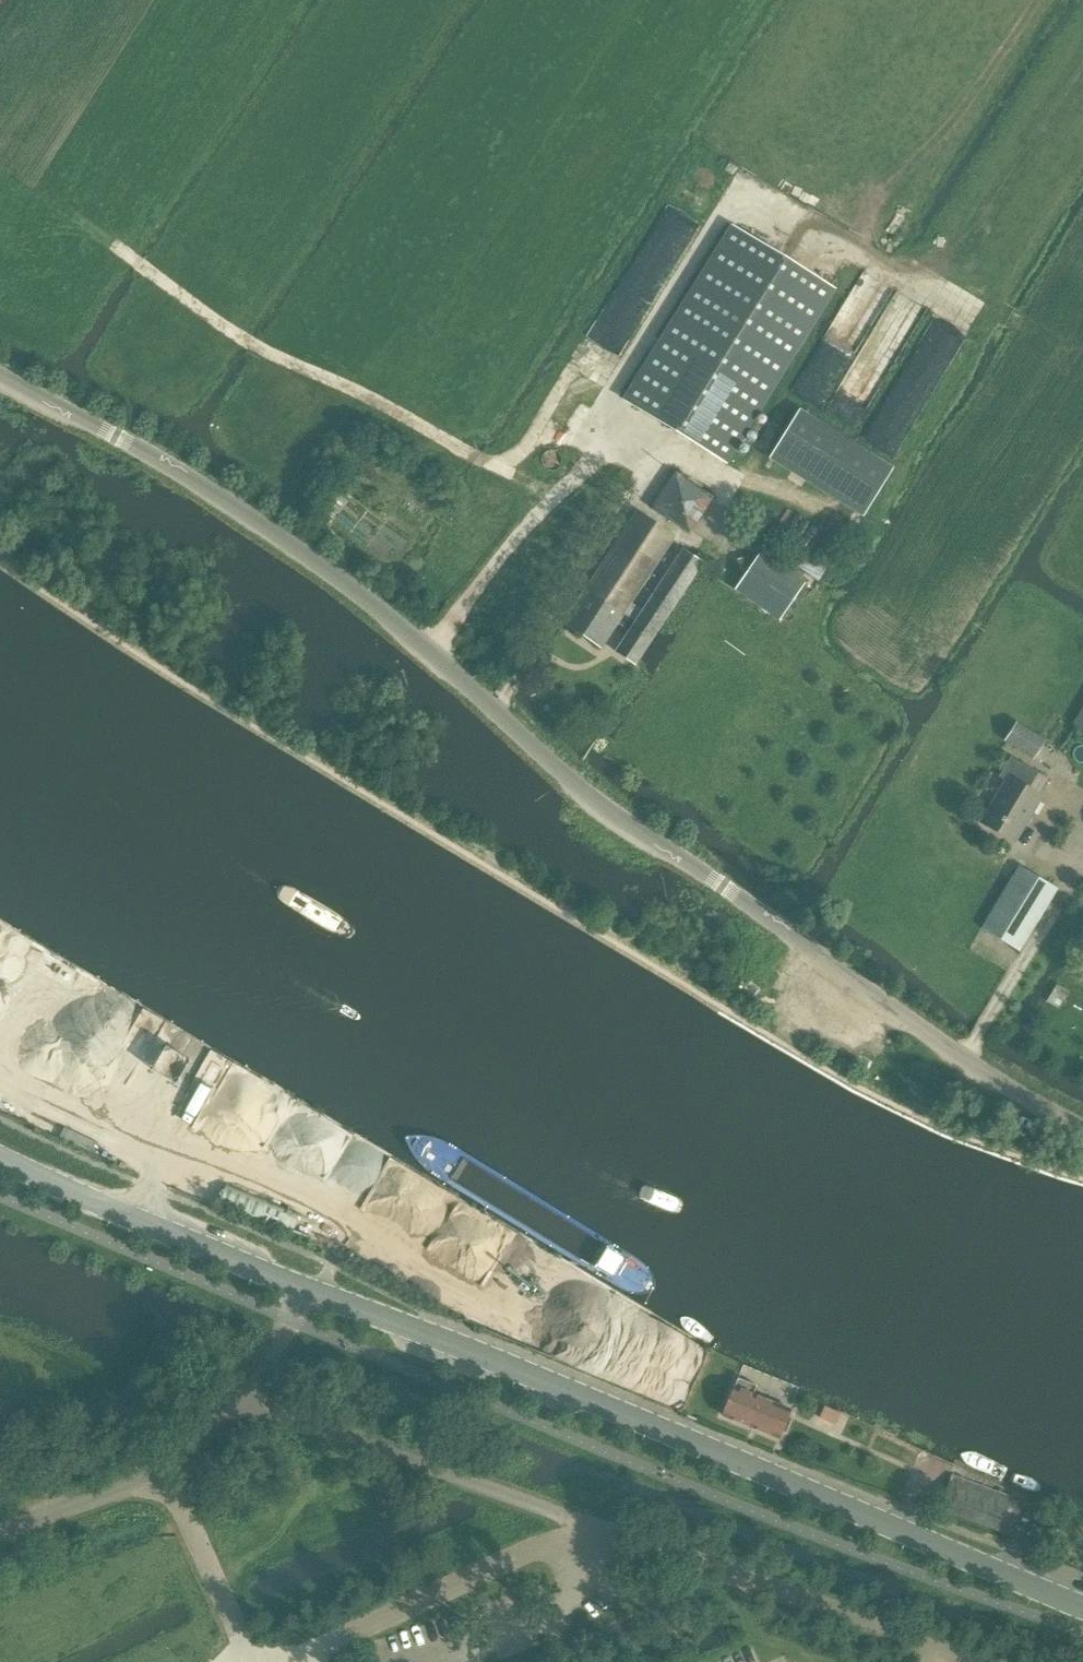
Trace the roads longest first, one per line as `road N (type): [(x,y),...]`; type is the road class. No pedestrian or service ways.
road 1 (tertiary): [(1082,1130),(964,1058),(578,784),(429,651),(280,537),(0,372)]
road 2 (secondary): [(1082,1604),(0,1160)]

